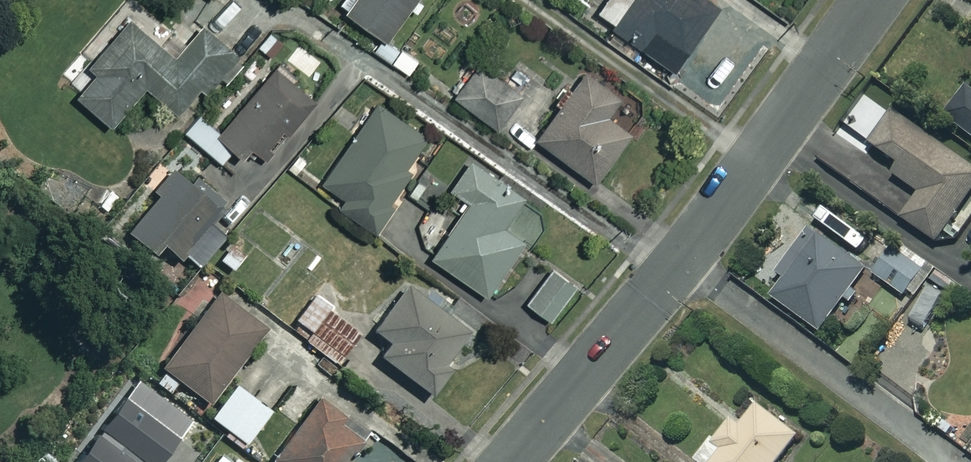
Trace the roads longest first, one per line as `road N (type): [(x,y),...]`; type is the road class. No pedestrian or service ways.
road 1 (residential): [(509,461),(707,227),(872,0)]

